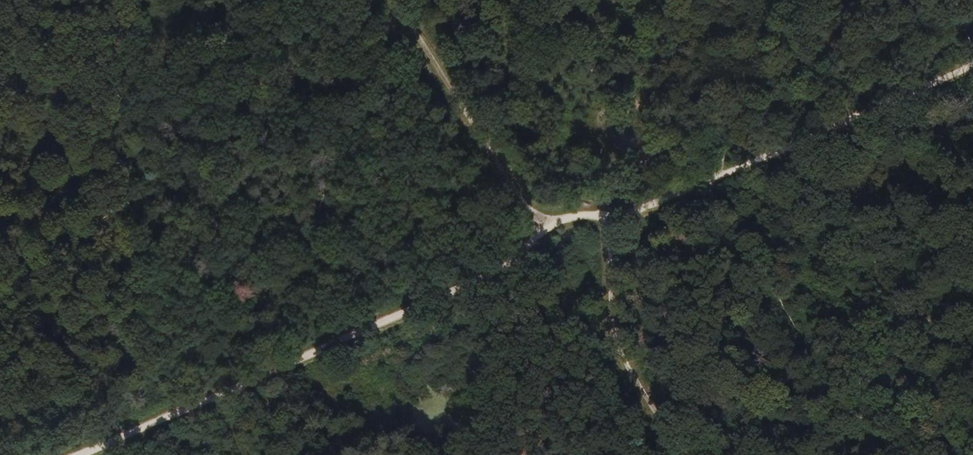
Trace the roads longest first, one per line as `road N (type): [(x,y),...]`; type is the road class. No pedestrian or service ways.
road 1 (track): [(83,454),(527,255),(538,227),(557,215),(620,217),(705,182)]
road 2 (track): [(538,227),(392,0)]
road 3 (track): [(680,454),(617,345),(605,215)]
road 4 (track): [(775,152),(972,61)]

